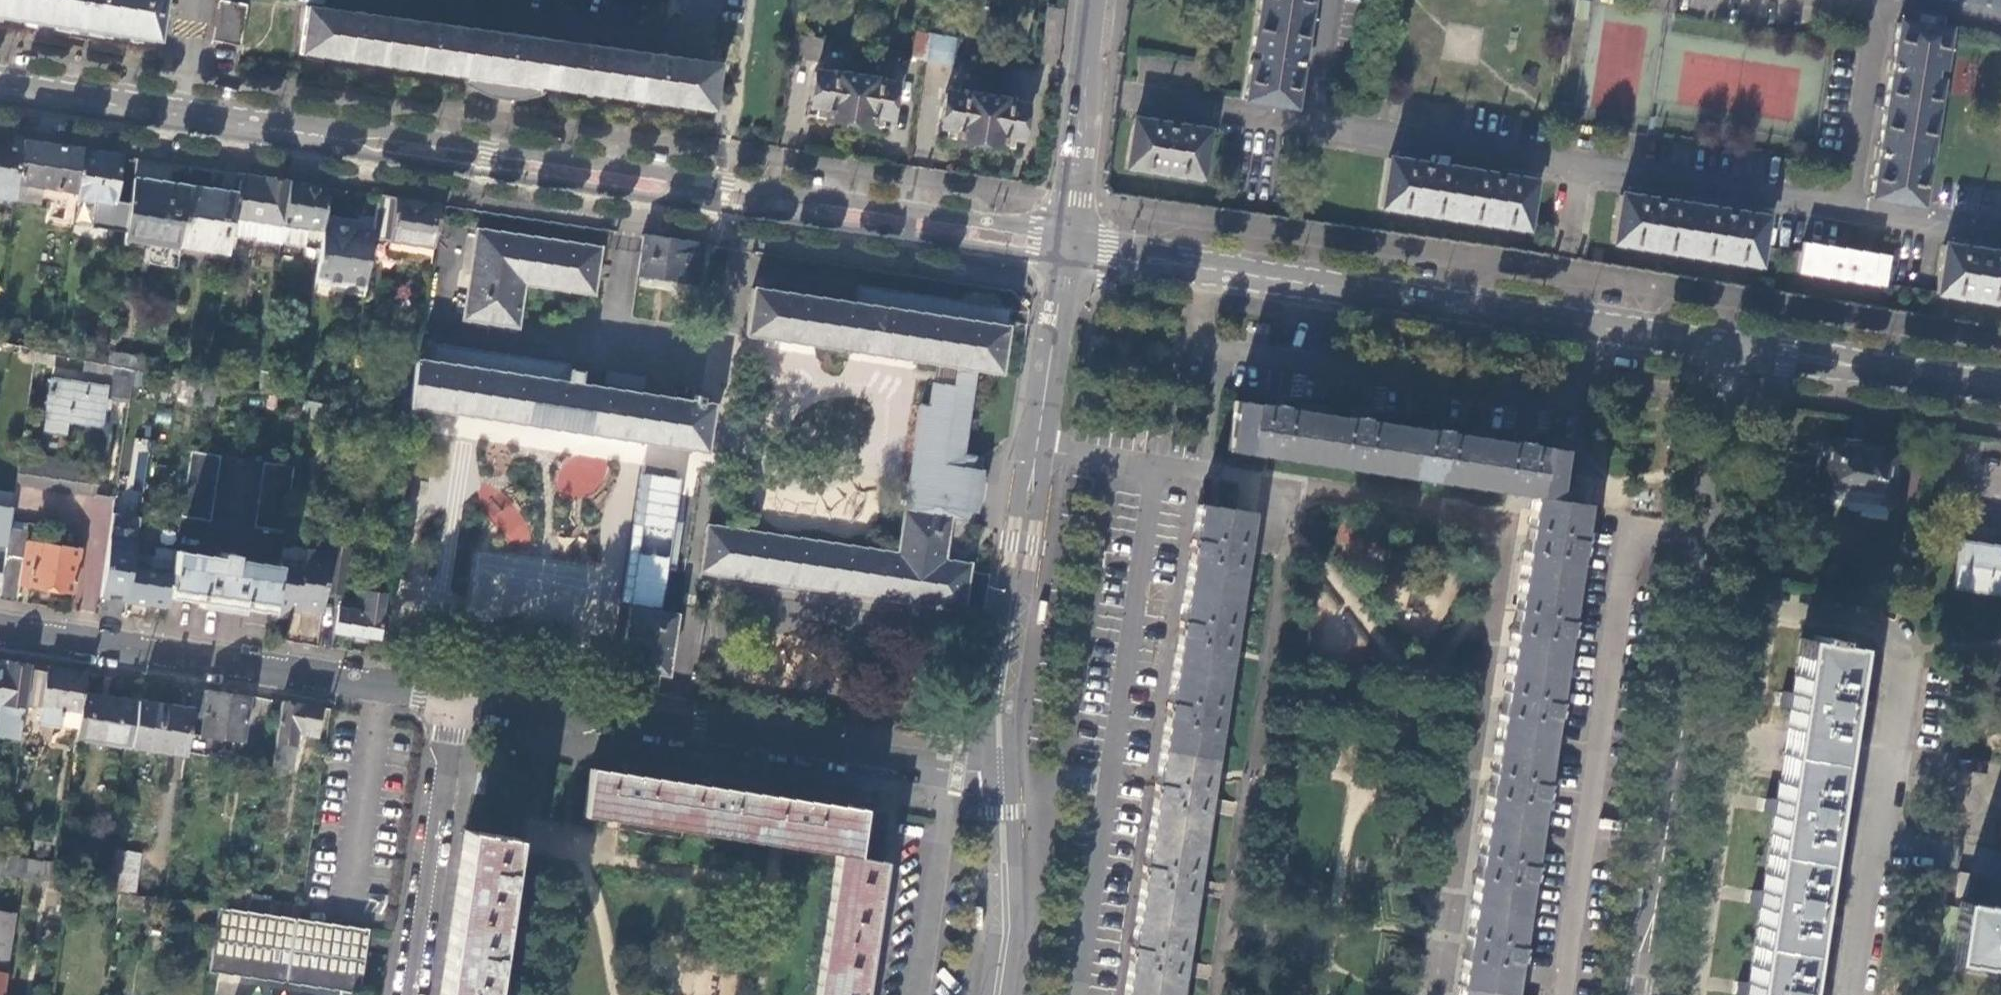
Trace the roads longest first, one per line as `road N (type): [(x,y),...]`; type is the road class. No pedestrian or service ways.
road 1 (primary): [(1070,230),(380,128),(280,129)]
road 2 (primary): [(280,129),(375,158),(1065,262)]
road 3 (residential): [(1735,347),(1637,994)]
road 4 (residential): [(1002,773),(454,697)]
road 5 (primary): [(1198,266),(1735,347)]
road 6 (tertiary): [(1065,262),(1000,701),(1002,773)]
road 7 (residential): [(454,697),(0,630)]
road 8 (residential): [(454,697),(410,994)]
road 9 (primary): [(0,87),(280,129)]
road 10 (residential): [(706,0),(702,30),(492,0)]
road 11 (tertiary): [(1097,0),(1070,230)]
road 12 (tertiary): [(996,994),(1006,905),(1002,773)]
road 13 (primary): [(1735,347),(1787,366),(1884,368)]
road 14 (primary): [(1884,368),(1789,345),(1735,347)]
road 15 (primary): [(1065,262),(1198,266)]
road 16 (primary): [(1198,266),(1070,230)]

